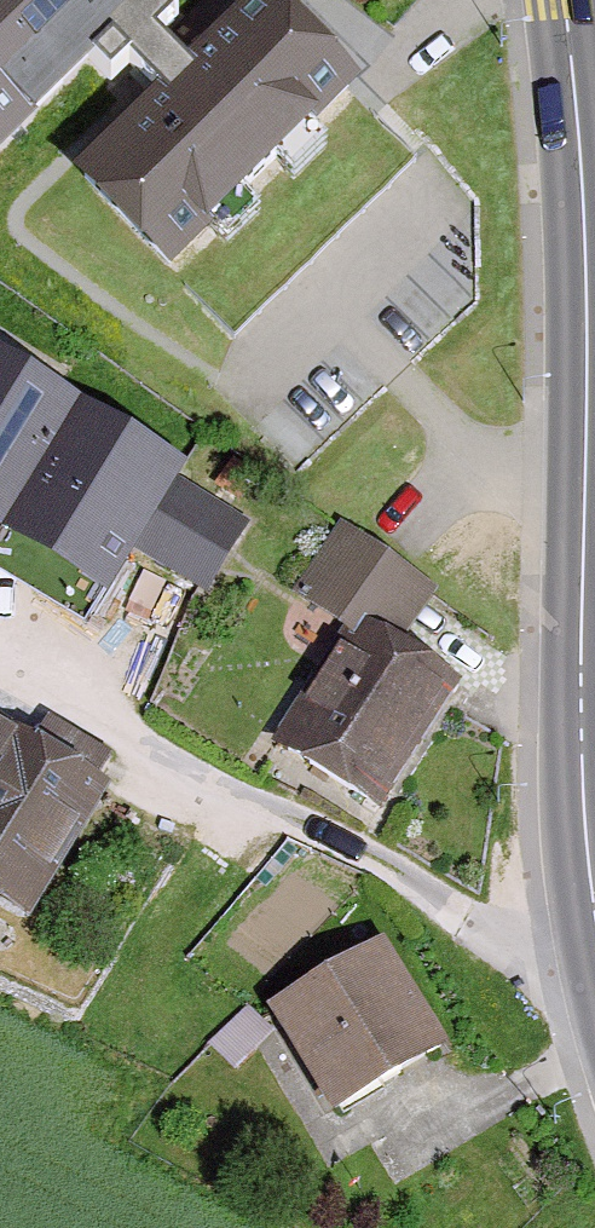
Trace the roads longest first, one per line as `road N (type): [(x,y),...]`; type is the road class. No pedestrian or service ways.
road 1 (tertiary): [(594,916),(580,718),(585,274),(576,86),(560,0)]

